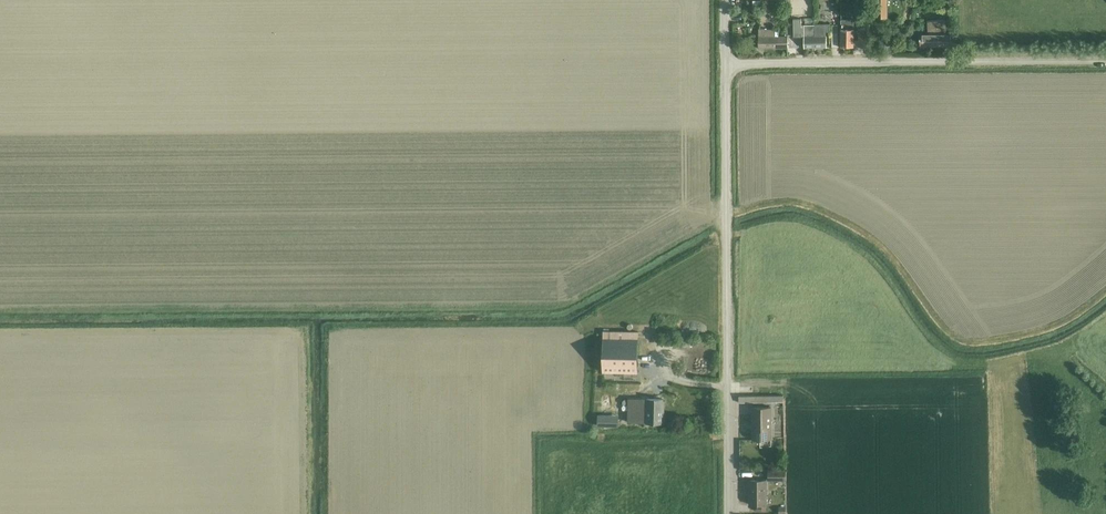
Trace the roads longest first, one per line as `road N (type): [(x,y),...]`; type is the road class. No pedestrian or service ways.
road 1 (unclassified): [(727,513),(726,64)]
road 2 (unclassified): [(726,64),(1105,62)]

